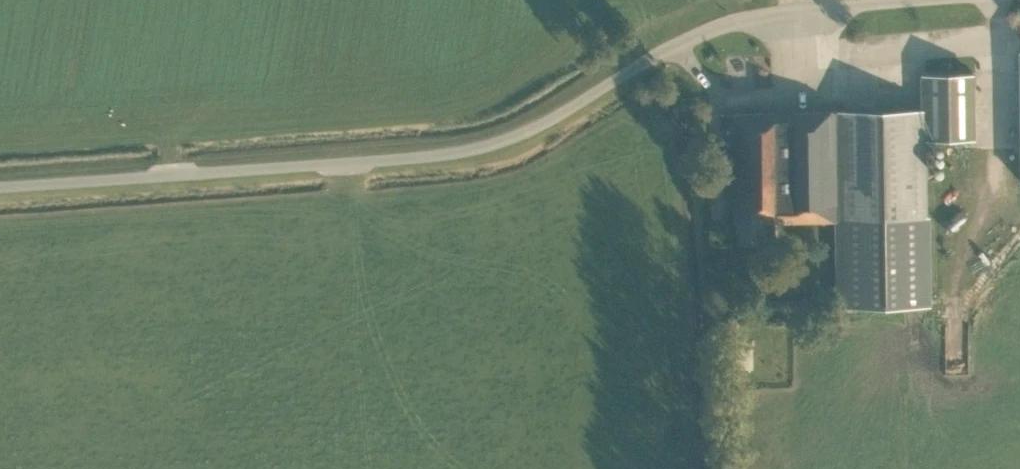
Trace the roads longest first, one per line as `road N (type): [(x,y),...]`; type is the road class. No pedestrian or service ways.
road 1 (unclassified): [(0,185),(467,149),(526,131),(726,23),(923,0)]

